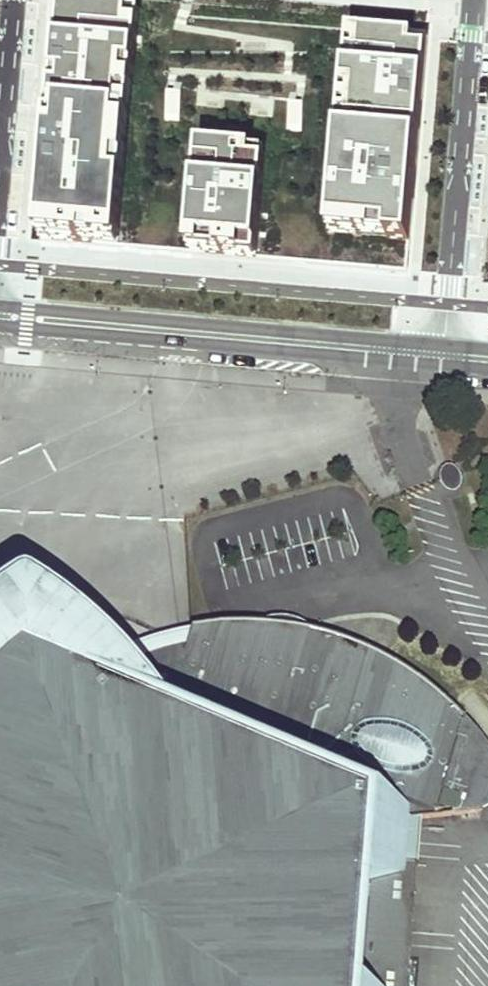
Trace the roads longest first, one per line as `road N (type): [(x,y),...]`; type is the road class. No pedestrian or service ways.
road 1 (residential): [(444,356),(0,318)]
road 2 (residential): [(444,356),(474,7)]
road 3 (residential): [(15,0),(0,165)]

